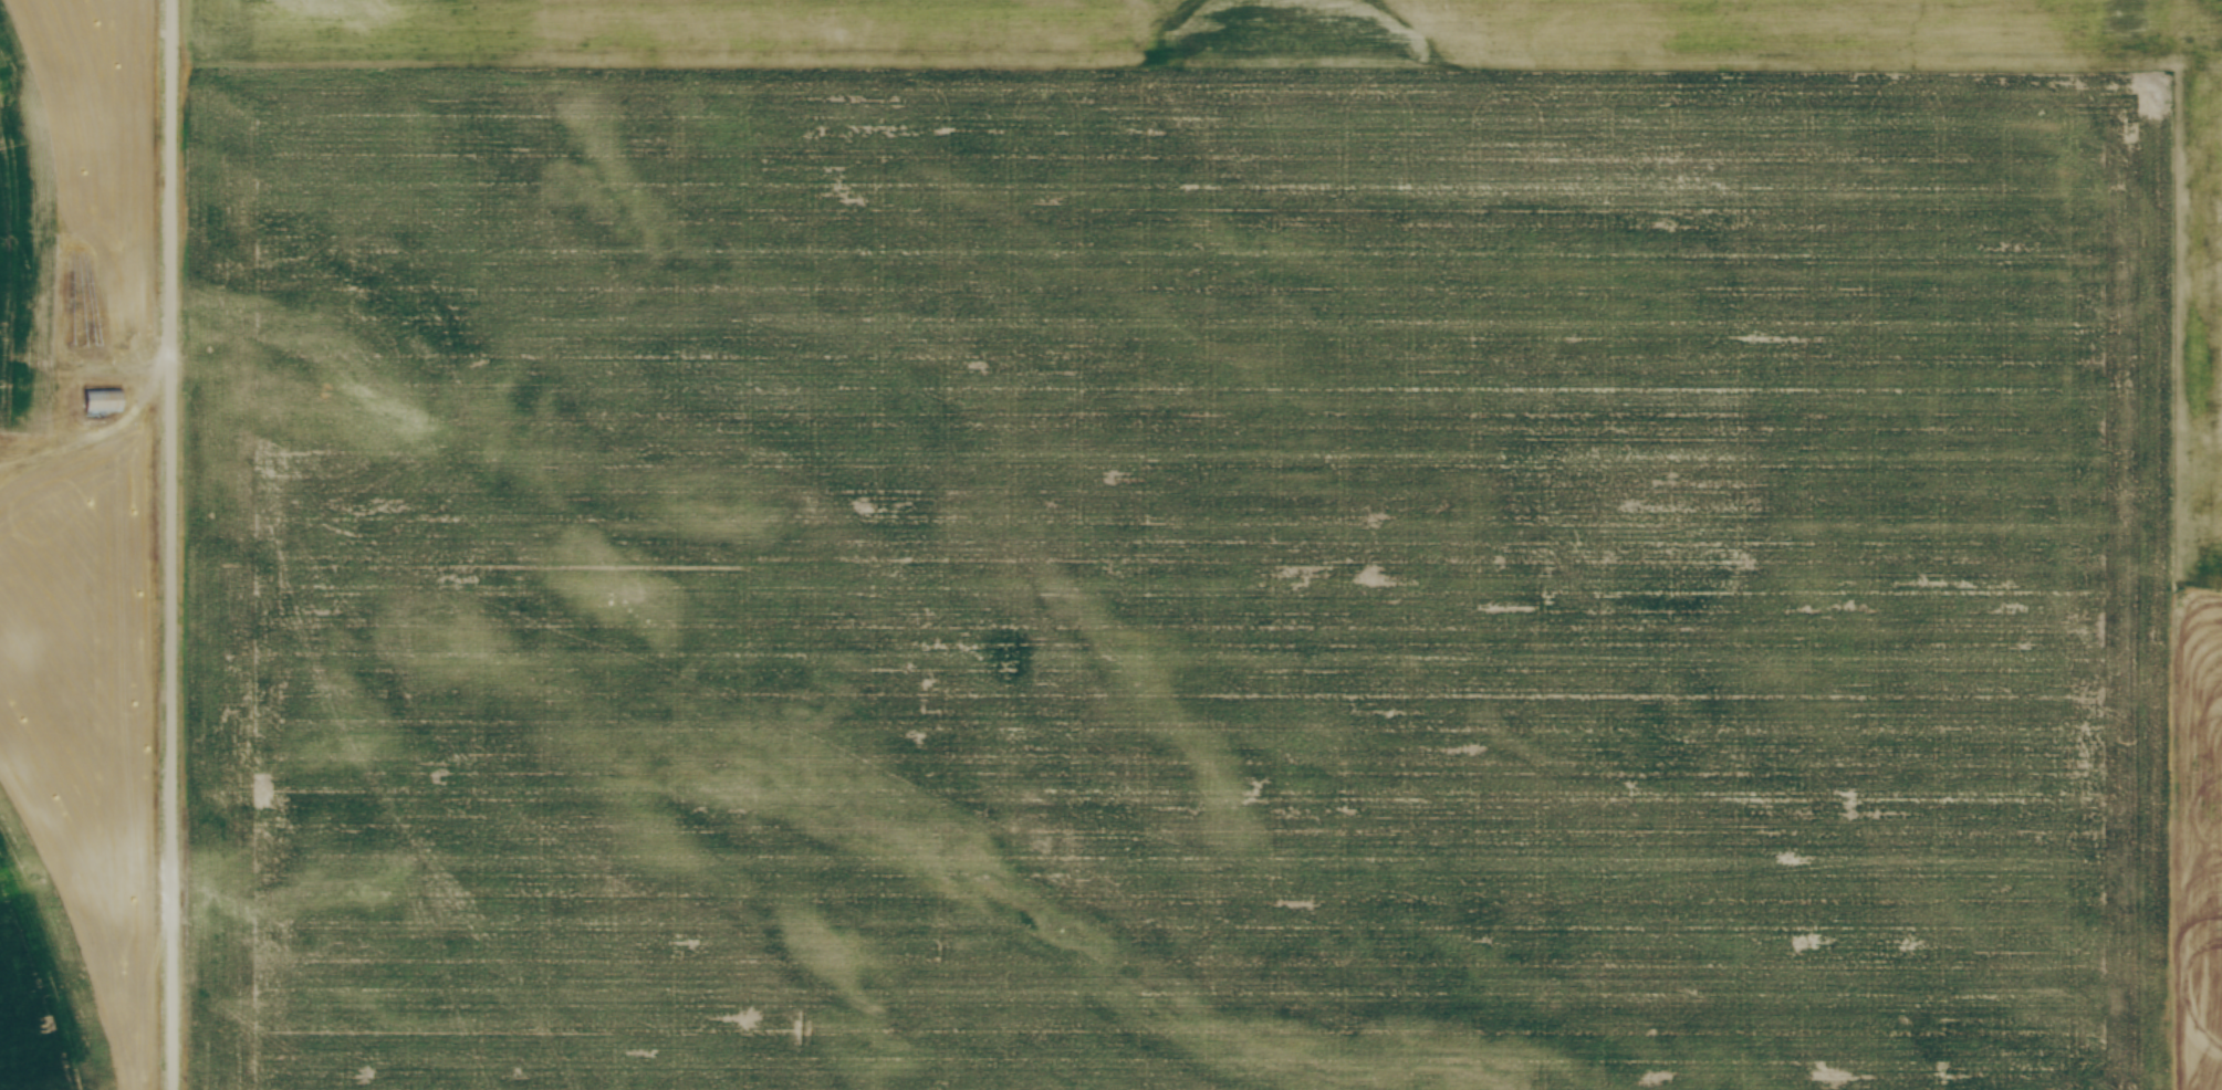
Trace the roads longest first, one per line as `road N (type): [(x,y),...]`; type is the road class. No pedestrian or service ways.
road 1 (residential): [(170,0),(170,1089)]

